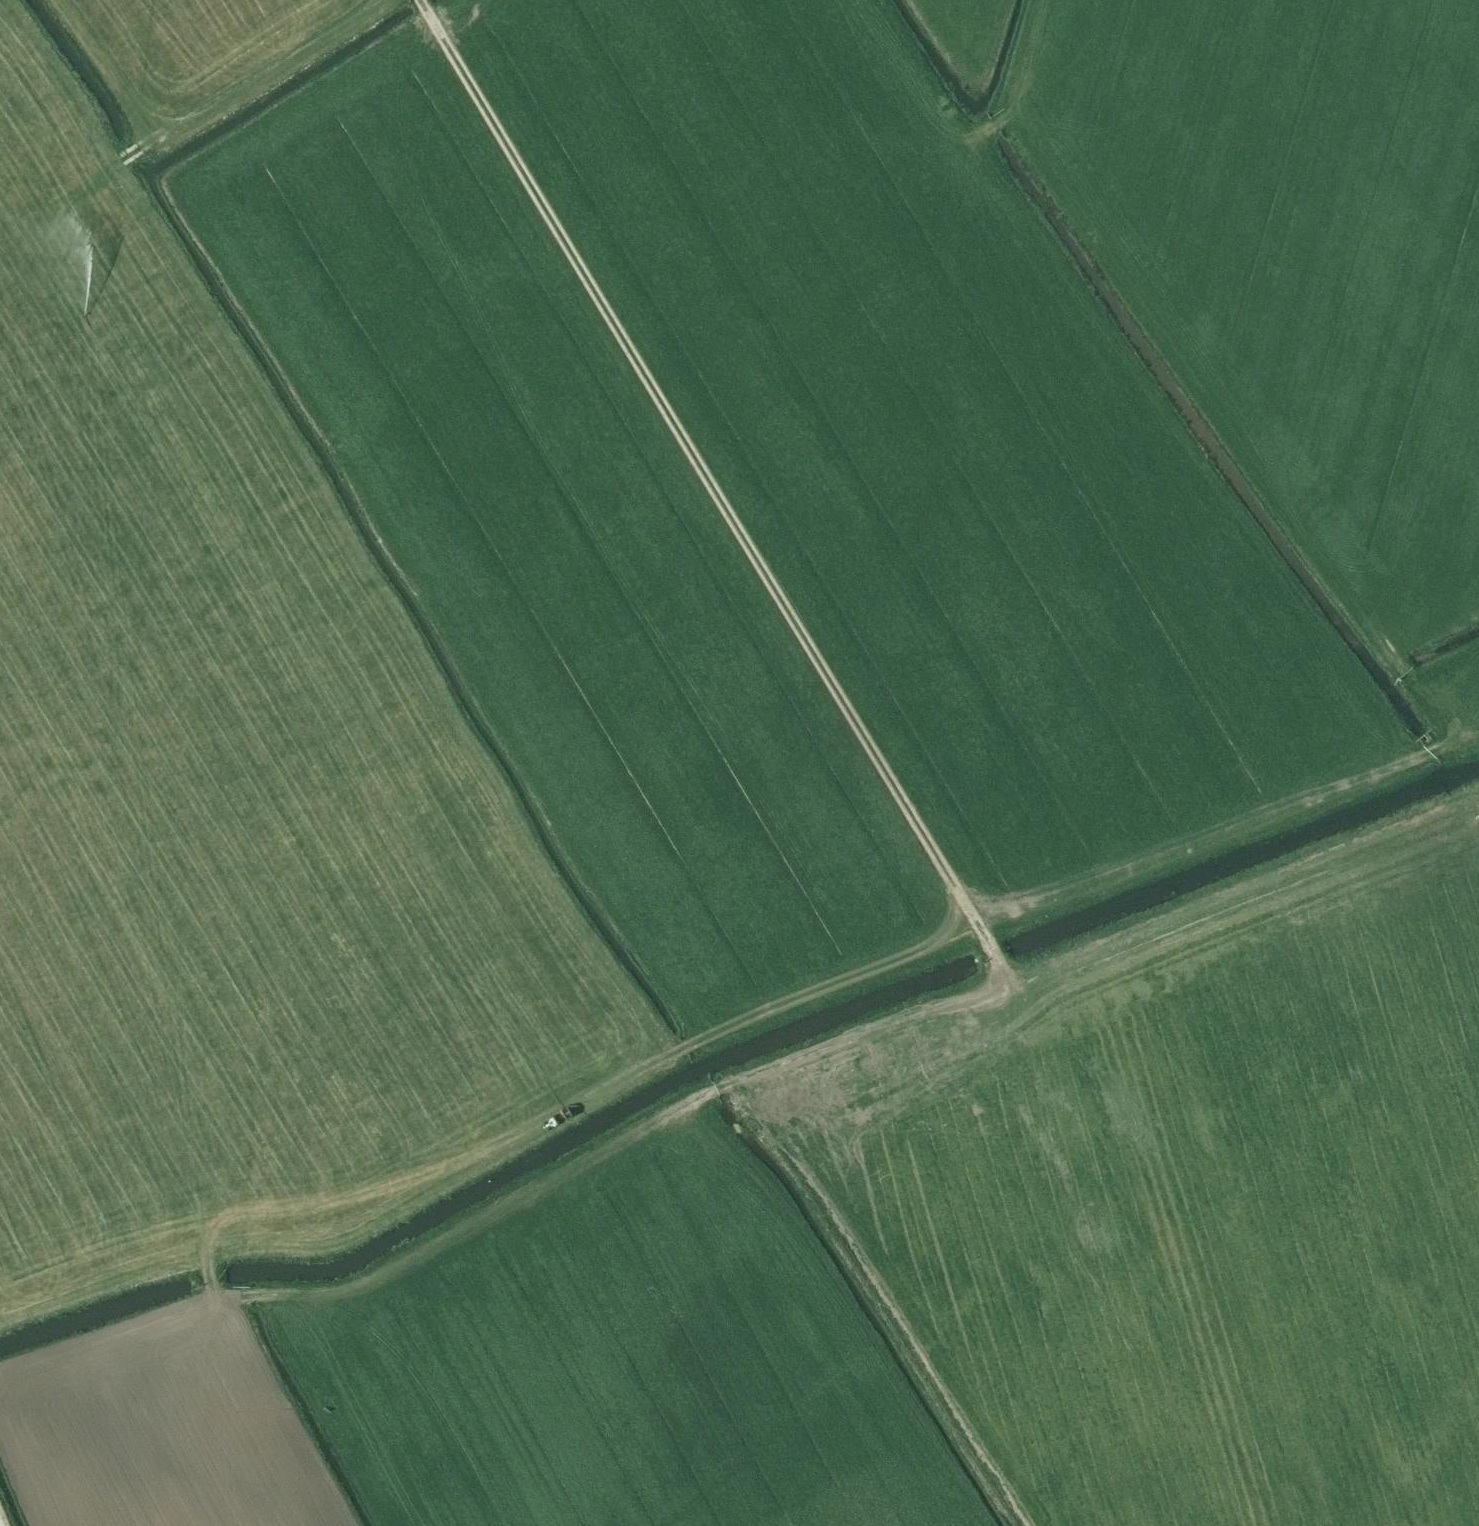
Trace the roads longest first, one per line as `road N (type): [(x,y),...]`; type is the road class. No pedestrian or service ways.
road 1 (track): [(417,0),(998,963),(1009,995),(993,1017),(919,1023),(817,1051),(684,1108),(355,1288),(214,1292)]
road 2 (track): [(969,915),(1027,905),(1478,730)]

